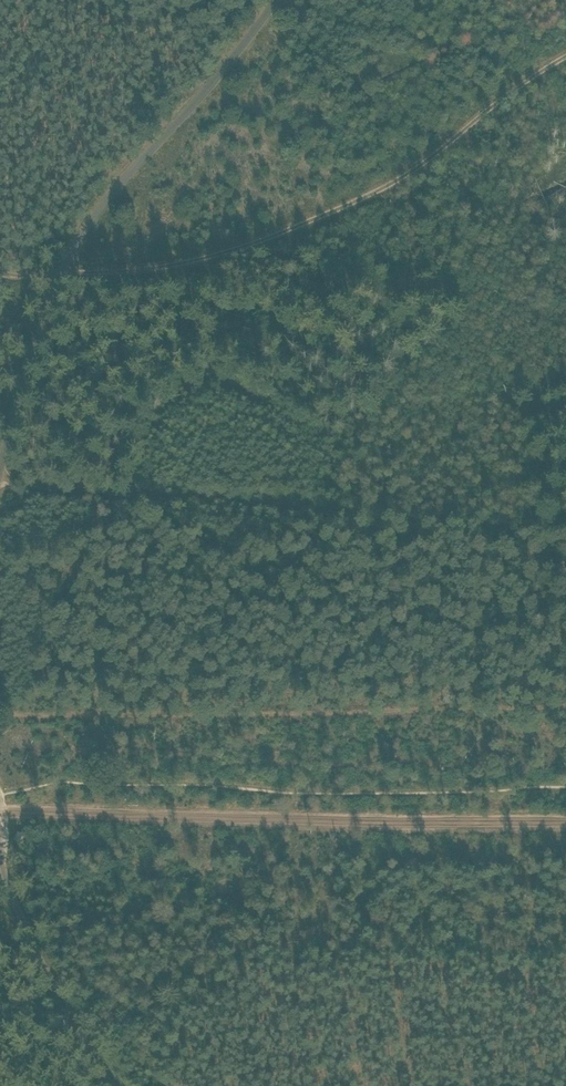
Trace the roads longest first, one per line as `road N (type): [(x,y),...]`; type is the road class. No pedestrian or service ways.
road 1 (track): [(565,57),(490,104),(418,168),(278,237),(205,259),(111,272),(0,274)]
road 2 (track): [(565,821),(0,815)]

